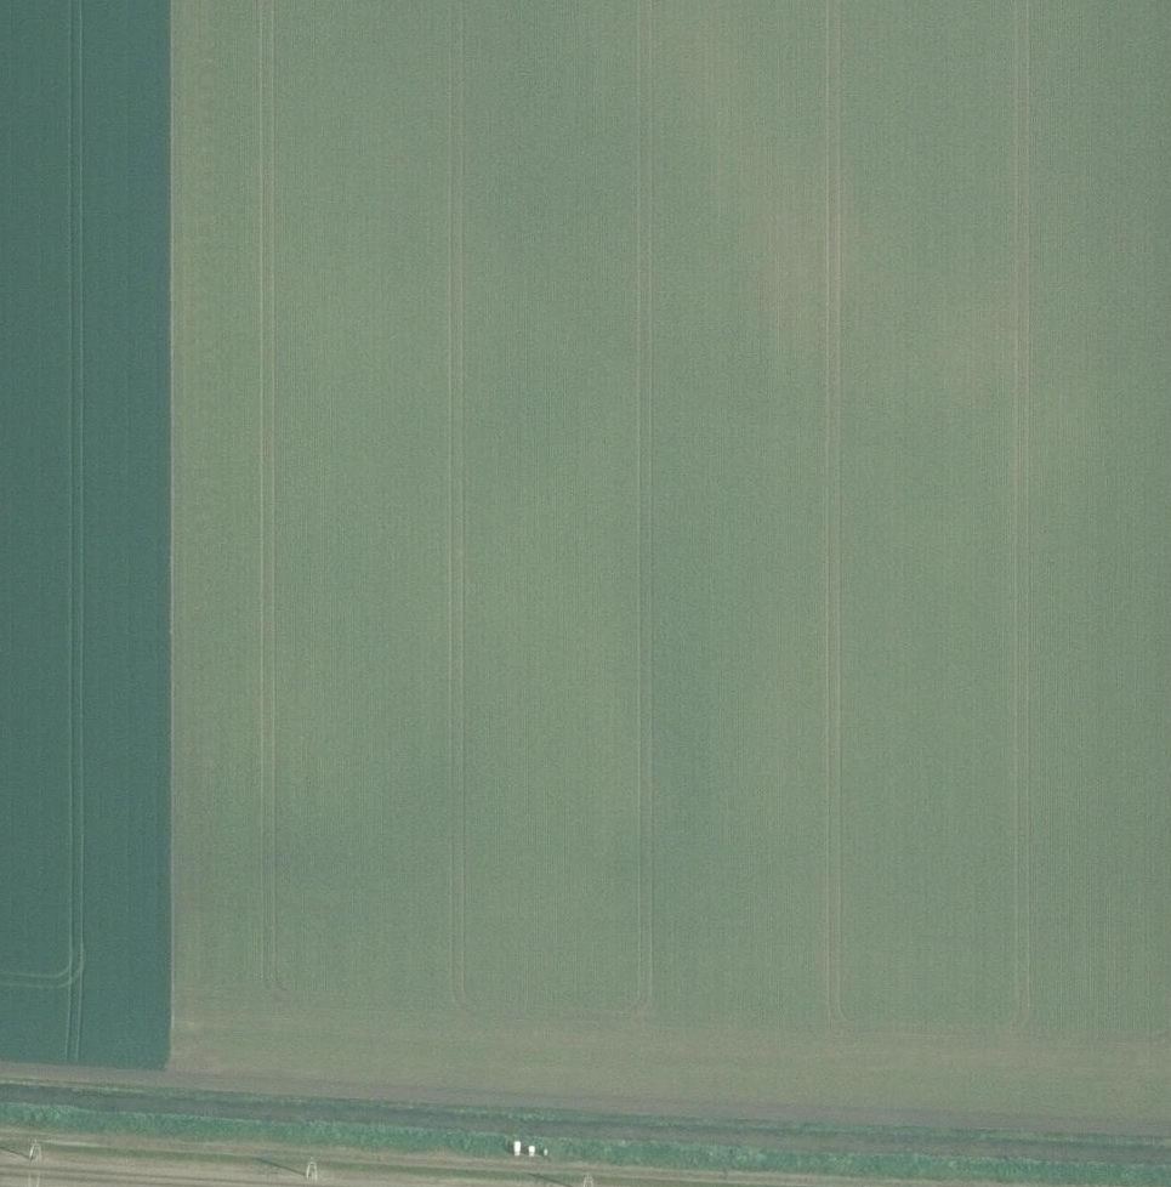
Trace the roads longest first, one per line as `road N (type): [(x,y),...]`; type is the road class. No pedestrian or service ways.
road 1 (track): [(1009,1186),(0,1132)]

